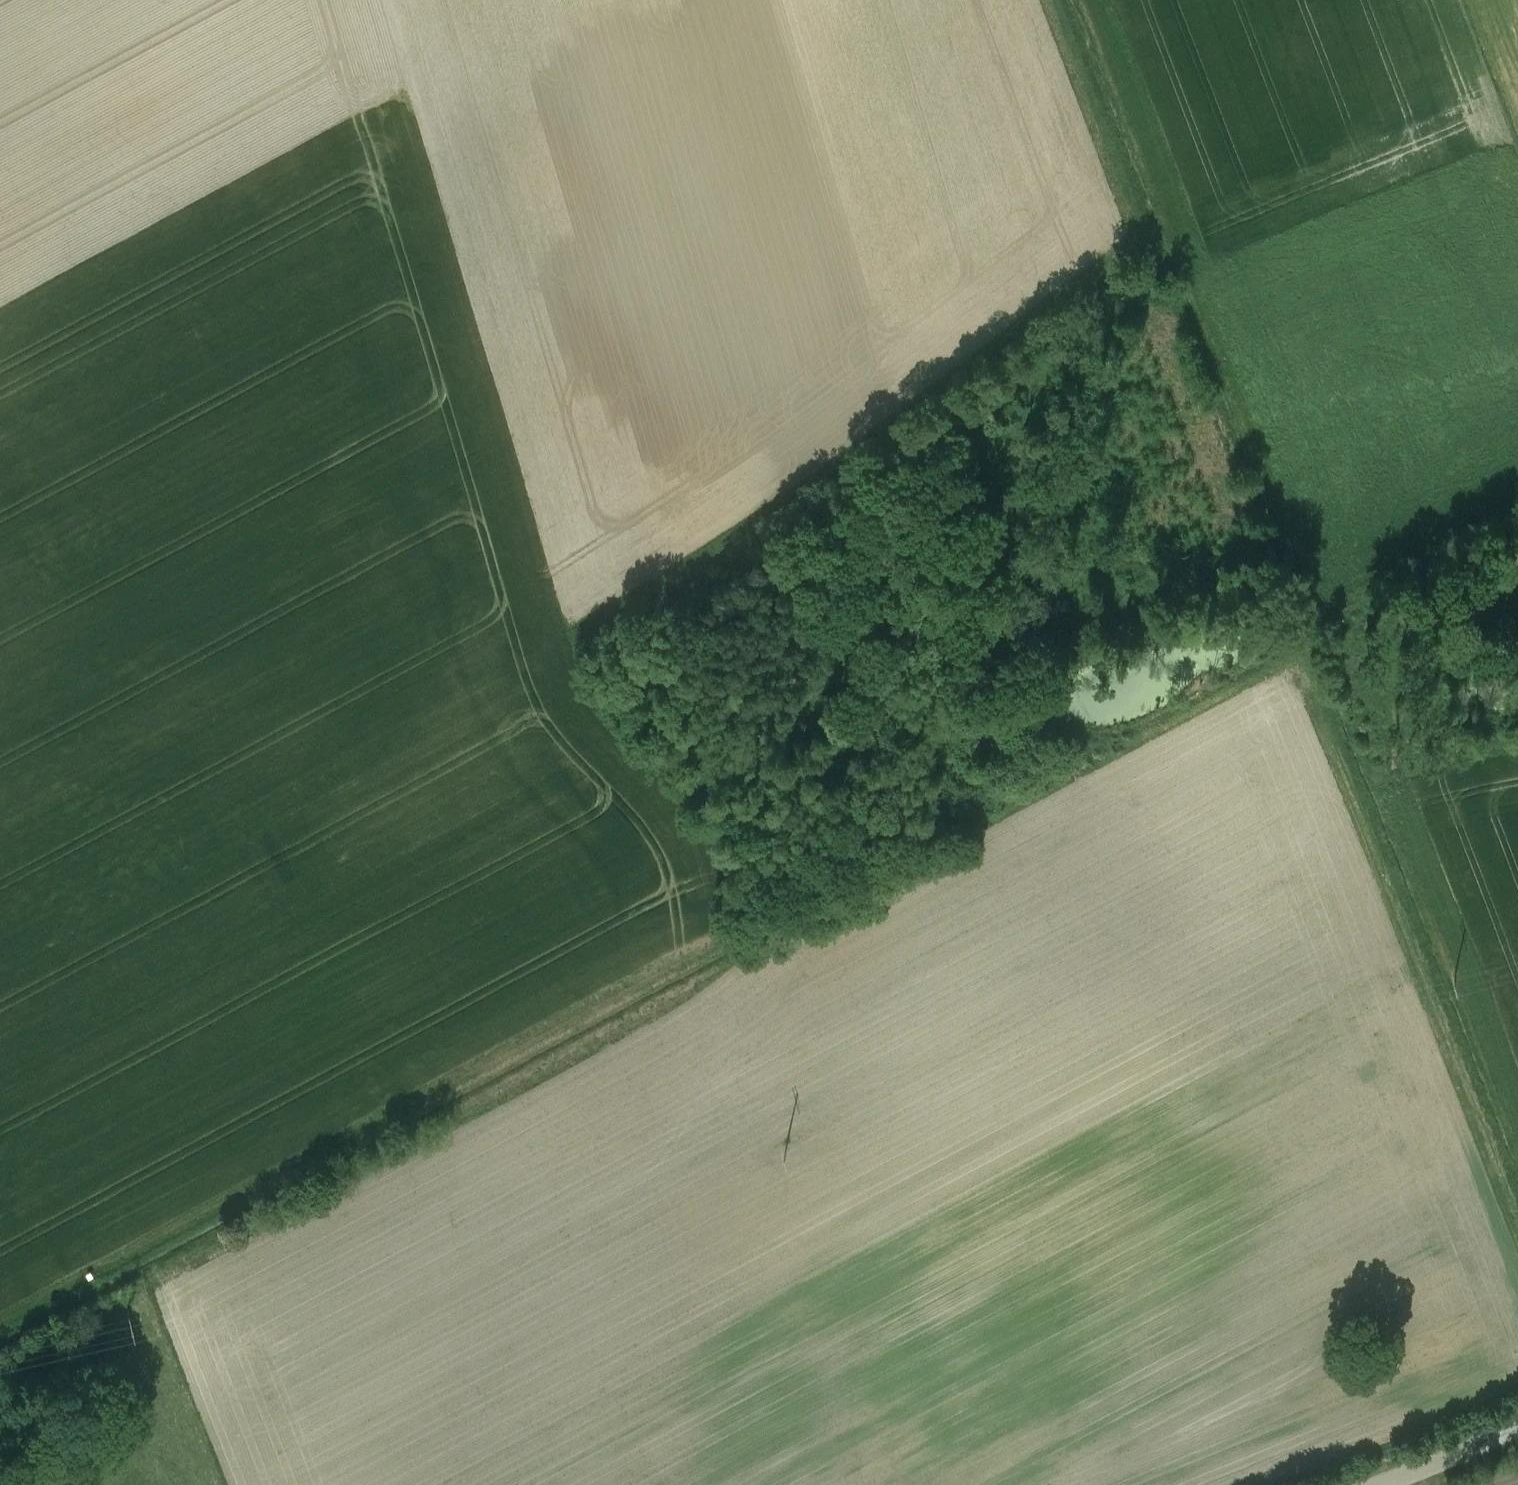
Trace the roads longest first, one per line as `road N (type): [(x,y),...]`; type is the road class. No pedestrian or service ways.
road 1 (unclassified): [(1378,1484),(1517,1428)]

